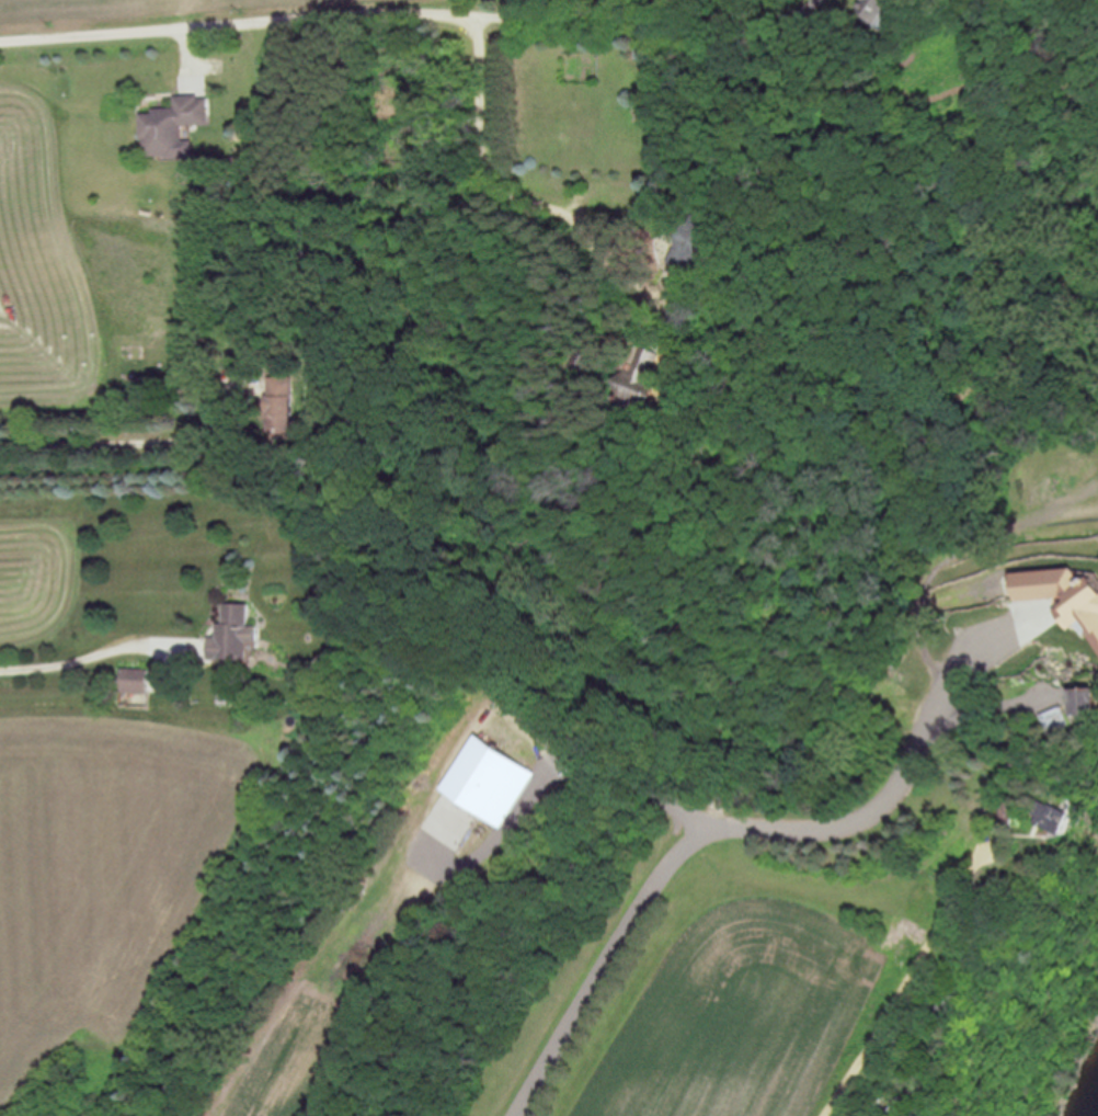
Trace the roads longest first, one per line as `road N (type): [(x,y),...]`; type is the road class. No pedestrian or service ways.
road 1 (residential): [(507,1115),(632,902),(693,836),(748,823),(857,829),(908,788),(977,670),(997,660),(1009,668)]

